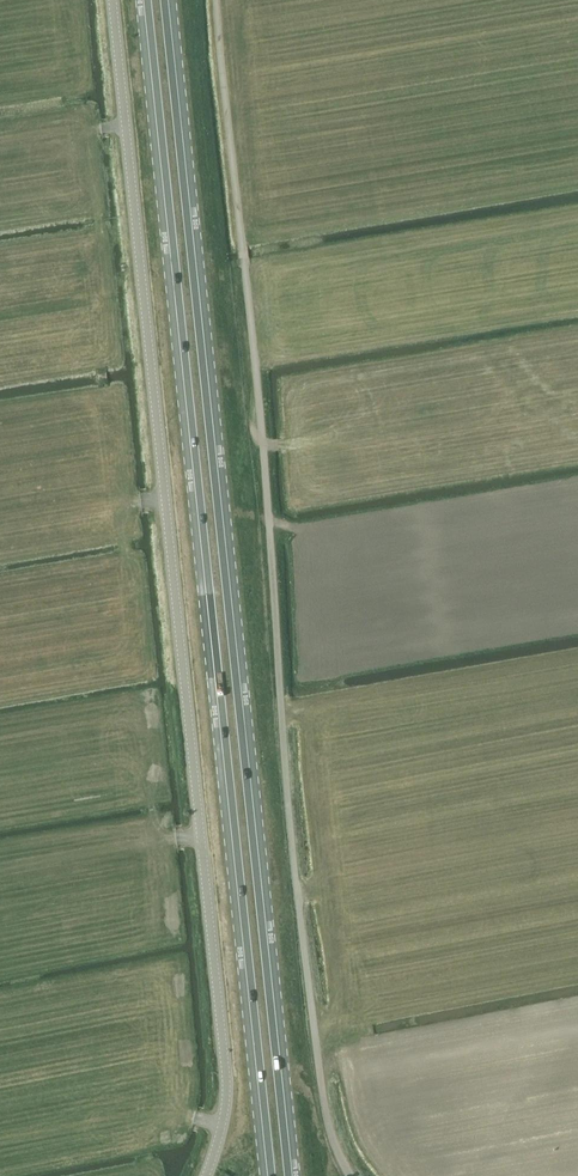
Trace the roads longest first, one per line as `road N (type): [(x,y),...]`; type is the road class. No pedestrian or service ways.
road 1 (track): [(350,1175),(328,1124),(301,927),(217,0)]
road 2 (unclassified): [(205,1175),(225,1100),(224,1066),(114,0)]
road 3 (primary): [(292,1175),(168,0)]
road 4 (primary): [(144,0),(267,1175)]

